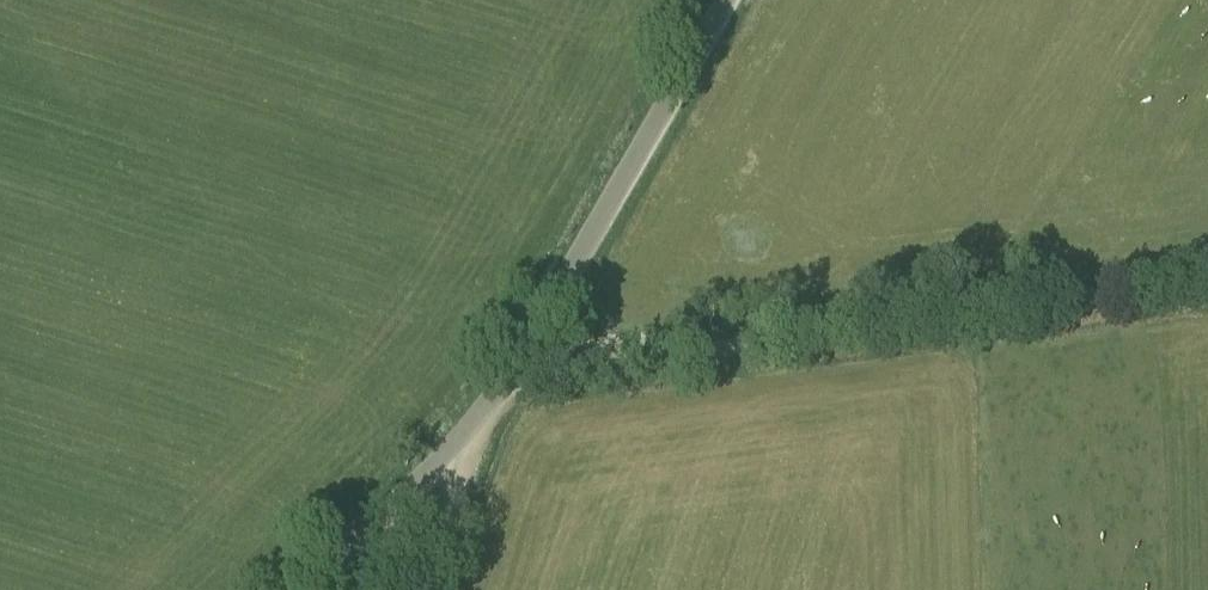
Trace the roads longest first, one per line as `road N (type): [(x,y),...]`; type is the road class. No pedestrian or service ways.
road 1 (unclassified): [(506,377),(1207,278)]
road 2 (tertiary): [(506,377),(723,0)]
road 3 (tertiary): [(306,589),(462,434),(506,377)]
road 4 (track): [(431,589),(506,377)]

